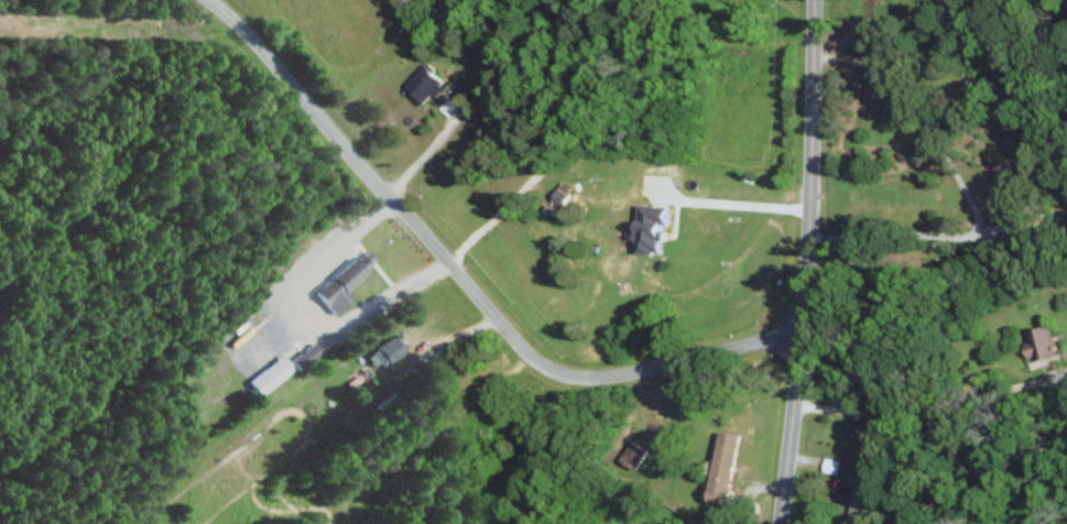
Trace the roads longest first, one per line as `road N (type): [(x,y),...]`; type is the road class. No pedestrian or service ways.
road 1 (residential): [(798,340),(581,381),(536,363),(269,56),(209,0)]
road 2 (residential): [(777,523),(805,254),(812,0)]

